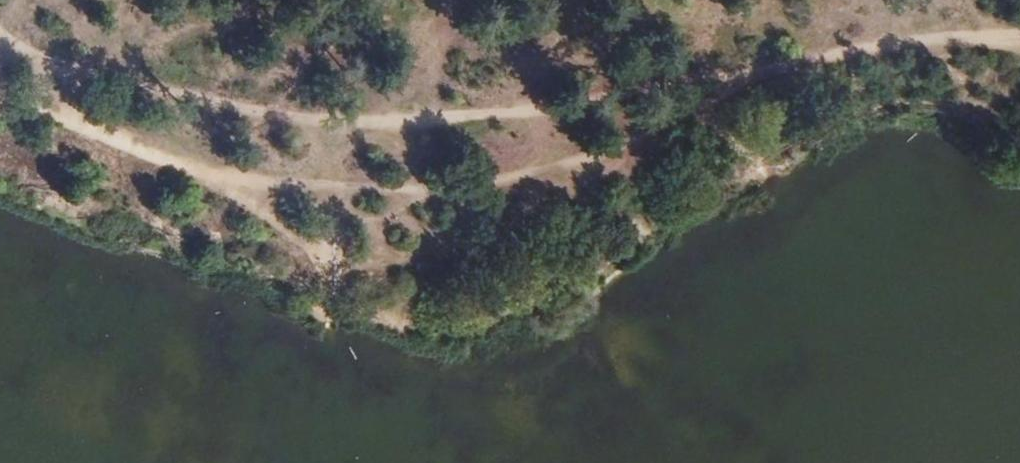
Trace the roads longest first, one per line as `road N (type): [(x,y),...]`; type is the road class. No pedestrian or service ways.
road 1 (track): [(781,68),(591,102),(341,123),(92,76),(0,33)]
road 2 (track): [(484,189),(781,68),(882,48),(1019,38)]
road 3 (track): [(209,178),(303,243),(398,271),(463,250),(484,189)]
road 4 (track): [(209,178),(484,189)]
road 5 (track): [(0,61),(37,98),(108,139),(209,178)]

